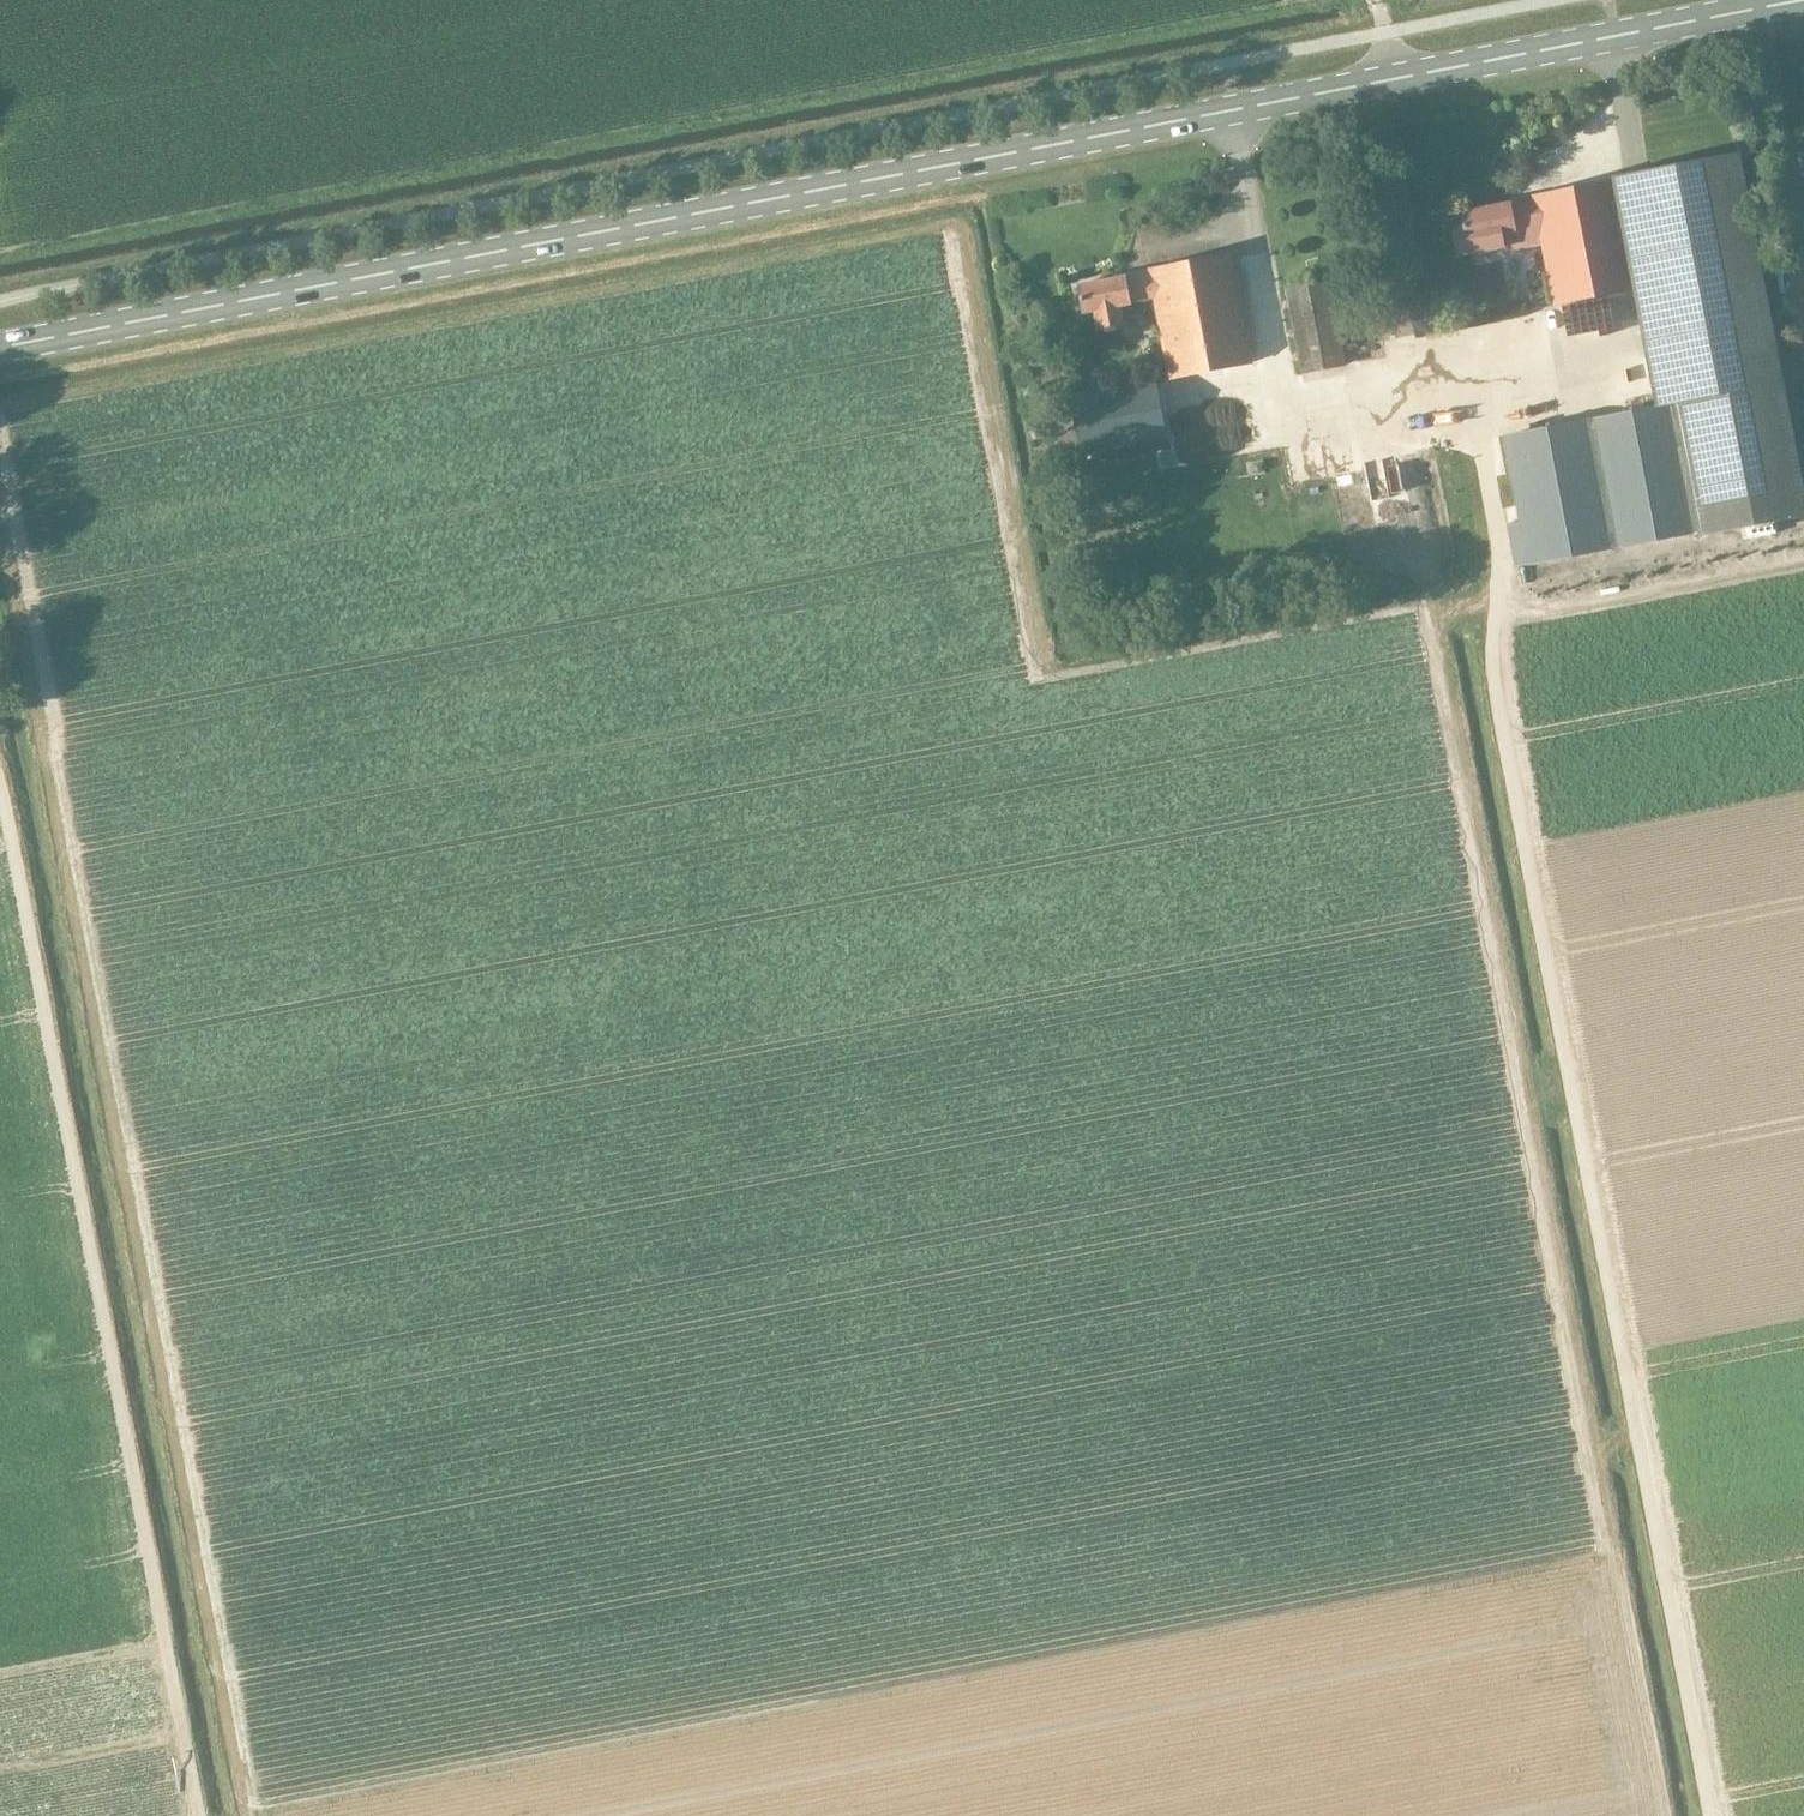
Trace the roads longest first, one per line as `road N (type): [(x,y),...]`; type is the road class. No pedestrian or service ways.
road 1 (secondary): [(0,347),(1803,0)]

